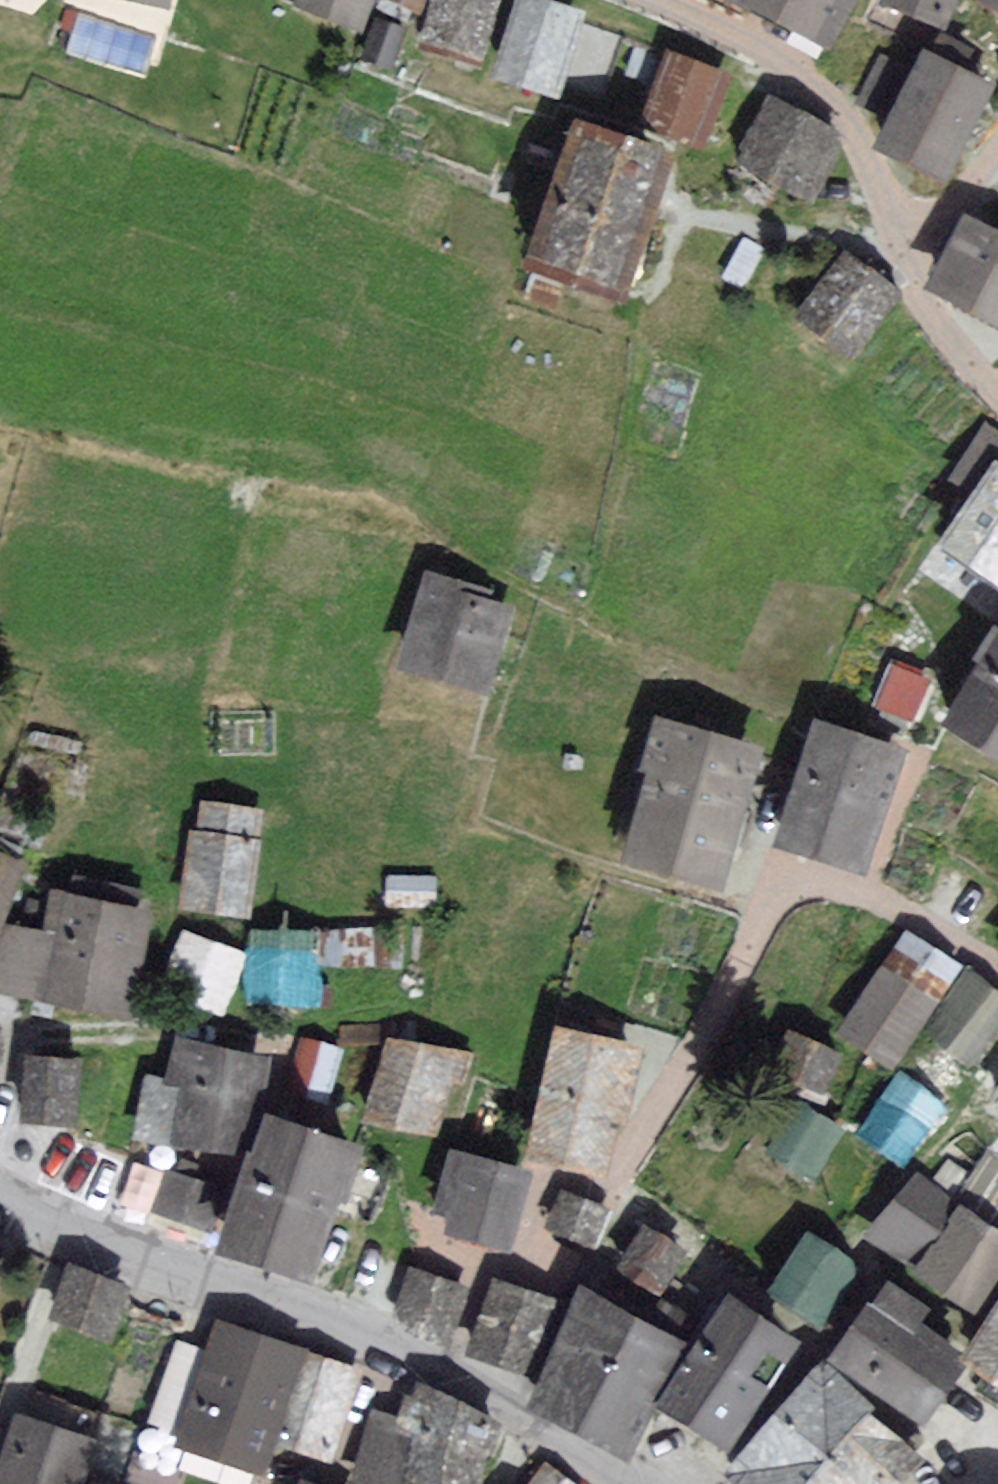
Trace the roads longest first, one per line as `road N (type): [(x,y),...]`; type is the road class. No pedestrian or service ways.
road 1 (residential): [(445,1378),(477,1293),(518,1257),(548,1194),(605,1174),(642,1134),(711,1022),(772,899),(804,885),(848,889),(947,937),(997,978)]
road 2 (residential): [(717,1483),(851,1301),(879,1209),(965,1118),(997,1069)]
road 3 (tertiary): [(0,1188),(445,1378)]
road 4 (residential): [(661,0),(783,59),(835,106),(860,147),(903,256)]
road 5 (track): [(277,1031),(35,1037),(16,1048),(0,1108)]
road 6 (tertiary): [(445,1378),(617,1483)]
road 7 (residential): [(903,256),(951,344),(997,393)]
road 8 (residential): [(997,150),(941,228),(903,256)]

